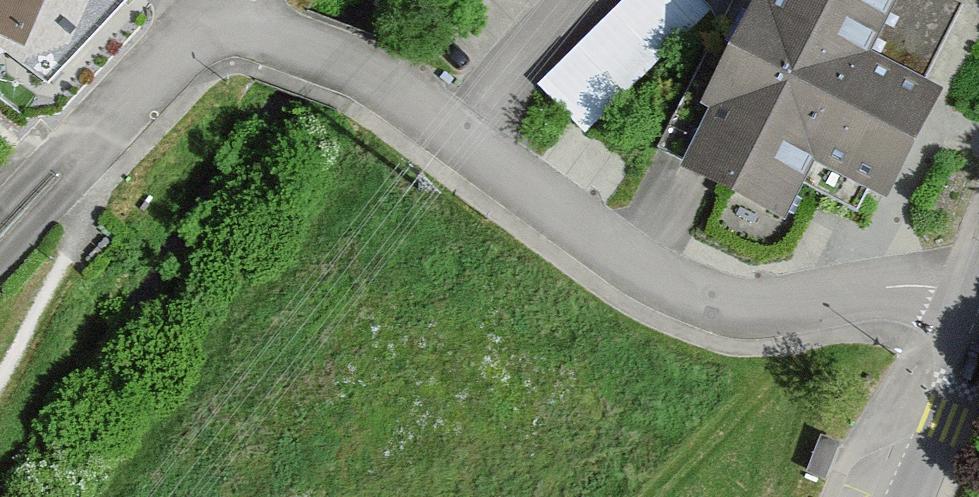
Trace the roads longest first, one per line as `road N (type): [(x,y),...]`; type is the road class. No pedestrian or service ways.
road 1 (residential): [(0,237),(166,62),(203,37),(236,31),(272,34),(368,70),(644,268),(695,292),(774,307),(910,289),(978,301)]
road 2 (tertiary): [(914,496),(978,317)]
road 3 (track): [(0,362),(65,262),(80,211)]

